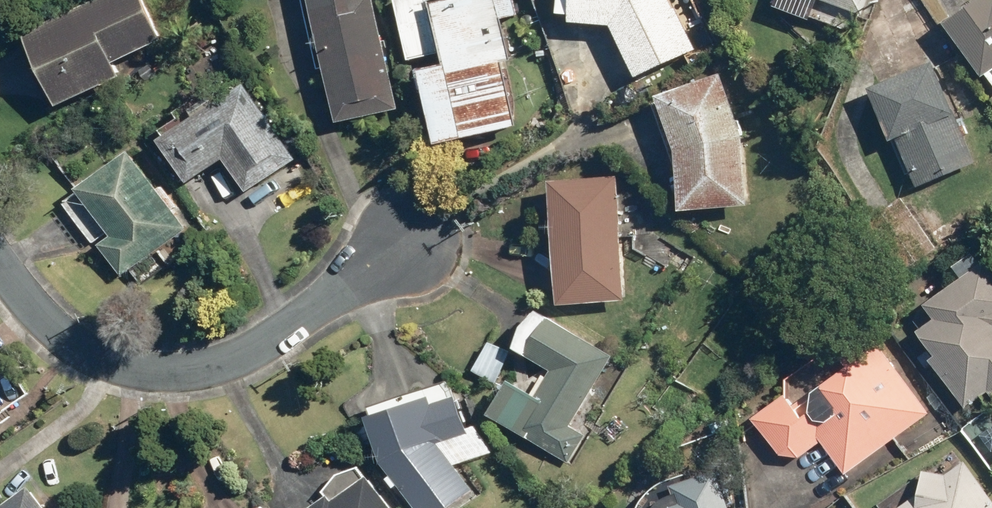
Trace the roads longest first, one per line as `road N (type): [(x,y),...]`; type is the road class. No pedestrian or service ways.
road 1 (residential): [(0,273),(97,372),(235,362),(421,229)]

